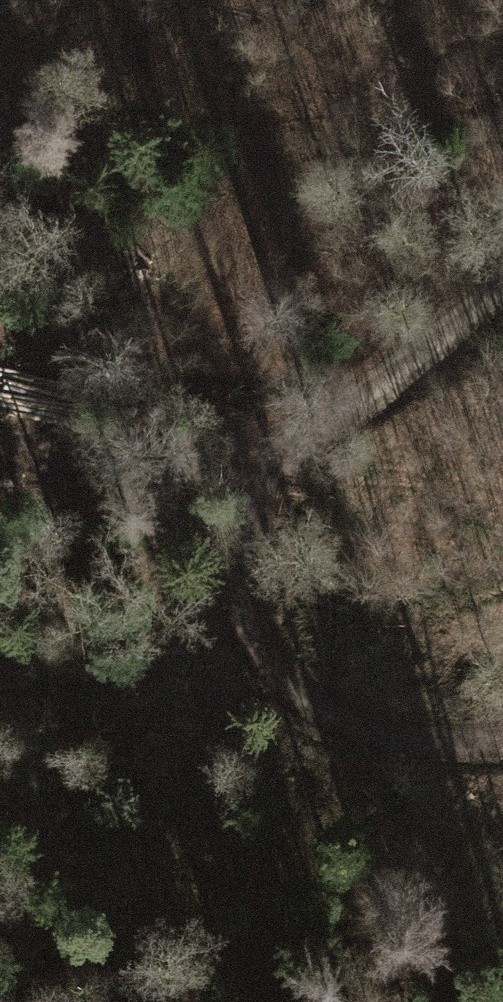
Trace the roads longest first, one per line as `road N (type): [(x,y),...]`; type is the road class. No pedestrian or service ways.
road 1 (track): [(254,645),(195,476),(0,436)]
road 2 (track): [(502,298),(195,476)]
road 3 (track): [(502,743),(364,731),(265,675),(254,645)]

